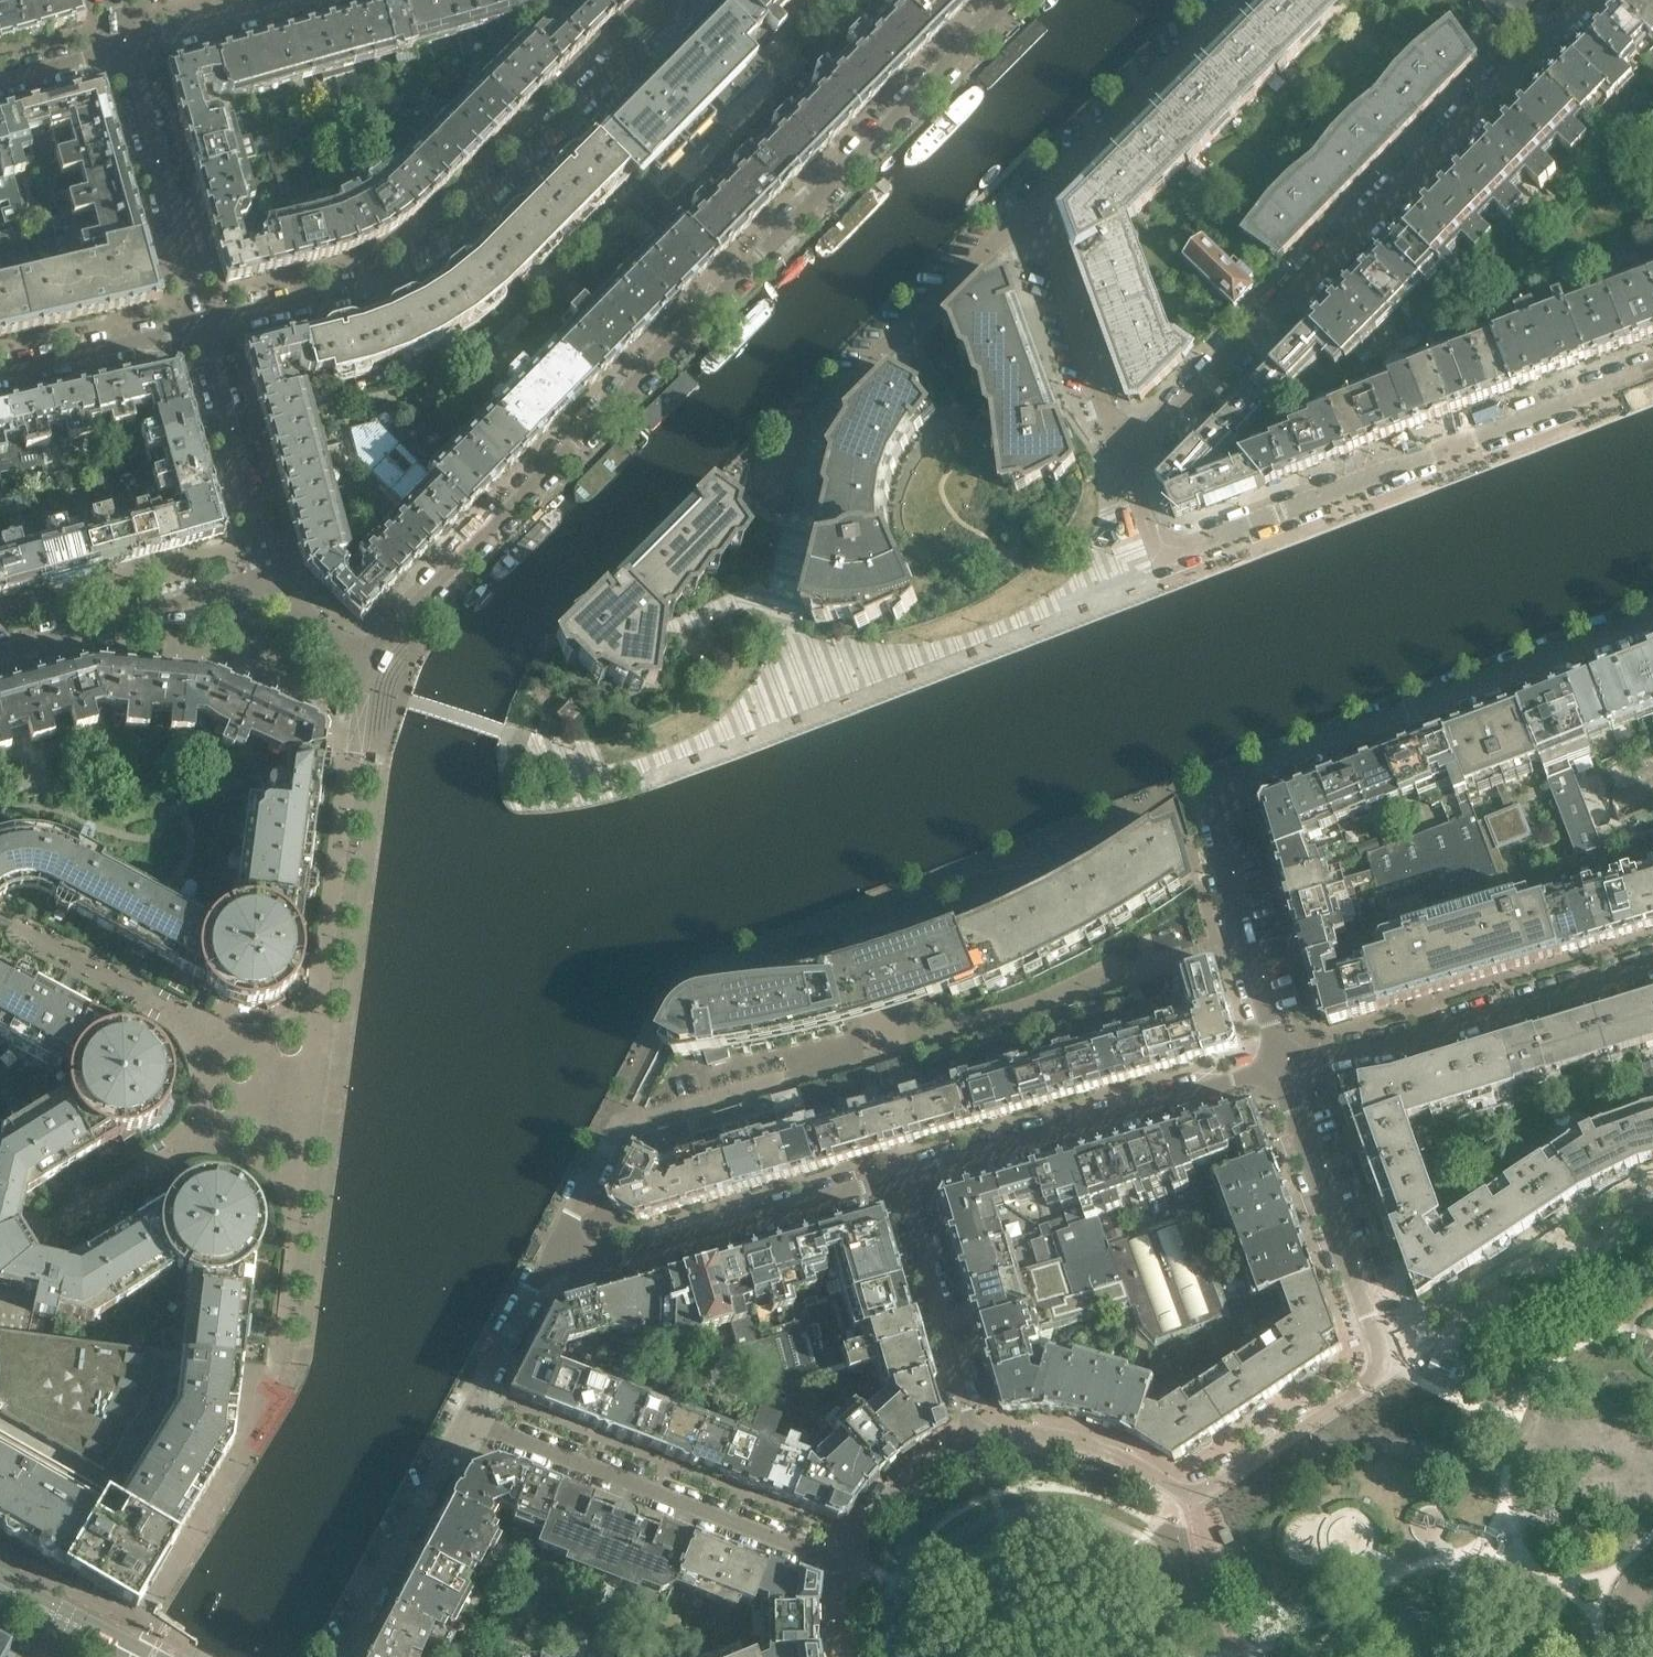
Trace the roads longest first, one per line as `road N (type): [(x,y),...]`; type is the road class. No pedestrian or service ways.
road 1 (residential): [(1015,0),(430,582),(378,661),(264,584)]
road 2 (residential): [(1281,1067),(1208,805),(1216,783),(1652,617)]
road 3 (residential): [(1584,0),(1131,465)]
road 4 (residential): [(206,325),(362,285),(422,255),(667,0)]
road 5 (residential): [(1170,553),(1652,372)]
road 6 (residential): [(1387,1370),(1186,1503),(1089,1445),(1014,1435),(979,1442)]
road 7 (residential): [(466,1419),(849,1567)]
road 8 (residential): [(746,474),(1025,205)]
road 9 (residential): [(911,1176),(1281,1067)]
road 10 (residential): [(1652,966),(1410,1038),(1281,1067)]
road 11 (residential): [(554,1256),(605,1262),(911,1176)]
road 12 (residential): [(1387,1370),(1281,1067)]
road 13 (residential): [(554,1256),(613,1135),(789,1081)]
road 14 (residential): [(1652,1212),(1387,1370)]
road 15 (residential): [(206,325),(128,44)]
road 16 (residential): [(1025,205),(1225,0)]
road 17 (residential): [(1131,465),(1025,205)]
road 18 (residential): [(979,1442),(911,1176)]
road 19 (residential): [(0,658),(264,584)]
road 20 (residential): [(338,1656),(466,1419)]
road 21 (residential): [(264,584),(206,325)]
road 22 (residential): [(0,374),(206,325)]
road 23 (residential): [(979,1442),(912,1476),(869,1526),(849,1567)]
road 24 (residential): [(466,1419),(554,1256)]
road 25 (residential): [(279,0),(128,44)]
road 26 (tertiary): [(136,1656),(0,1578)]
road 27 (tertiary): [(0,1596),(133,1656)]
road 28 (residential): [(0,80),(128,44)]

